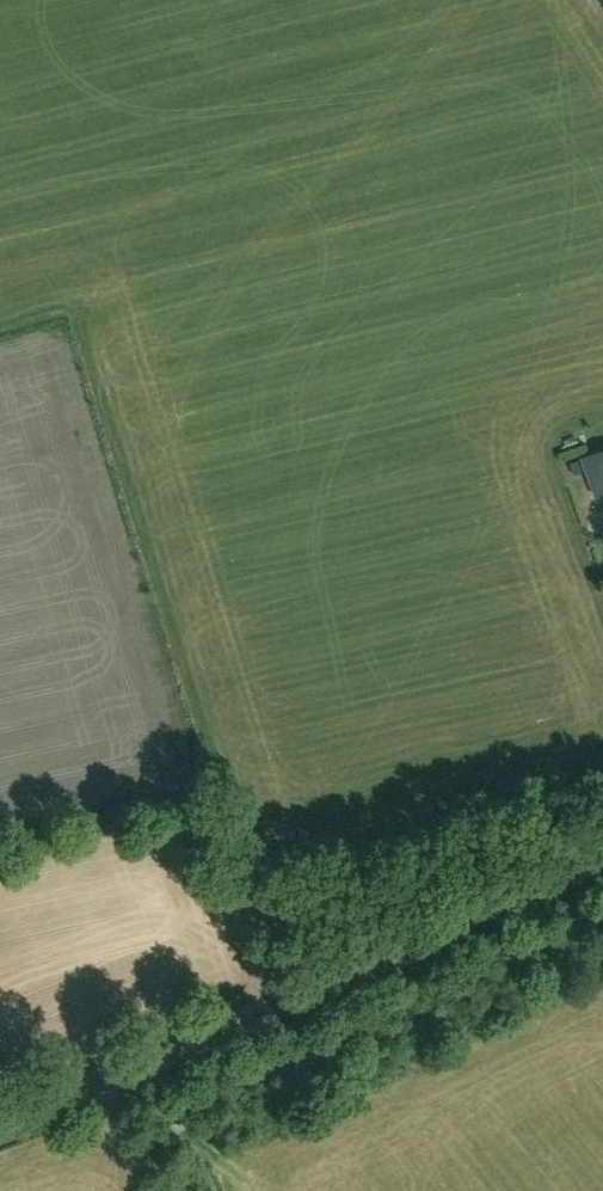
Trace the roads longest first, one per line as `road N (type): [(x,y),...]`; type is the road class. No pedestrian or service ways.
road 1 (unclassified): [(0,1125),(602,863)]

